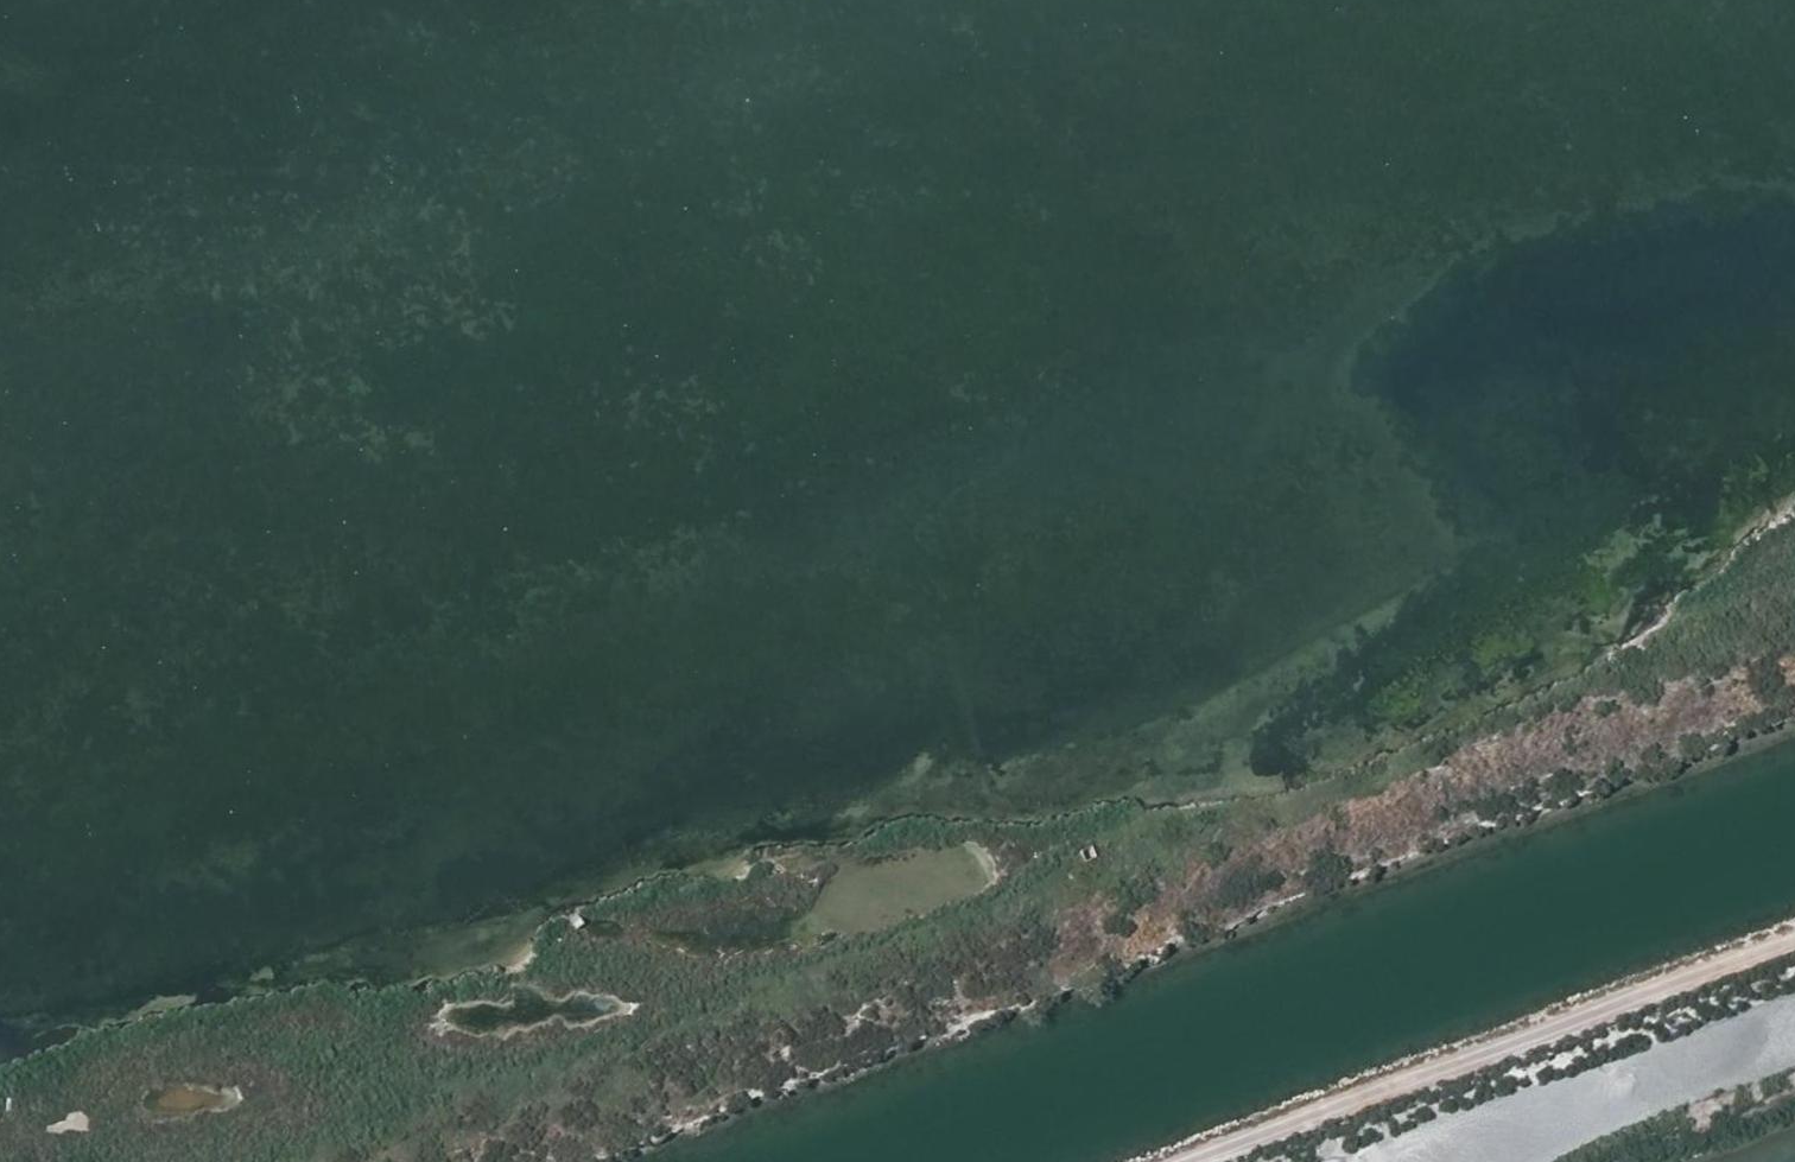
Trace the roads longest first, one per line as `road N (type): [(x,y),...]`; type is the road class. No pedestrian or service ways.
road 1 (track): [(1794,954),(1228,1161)]

